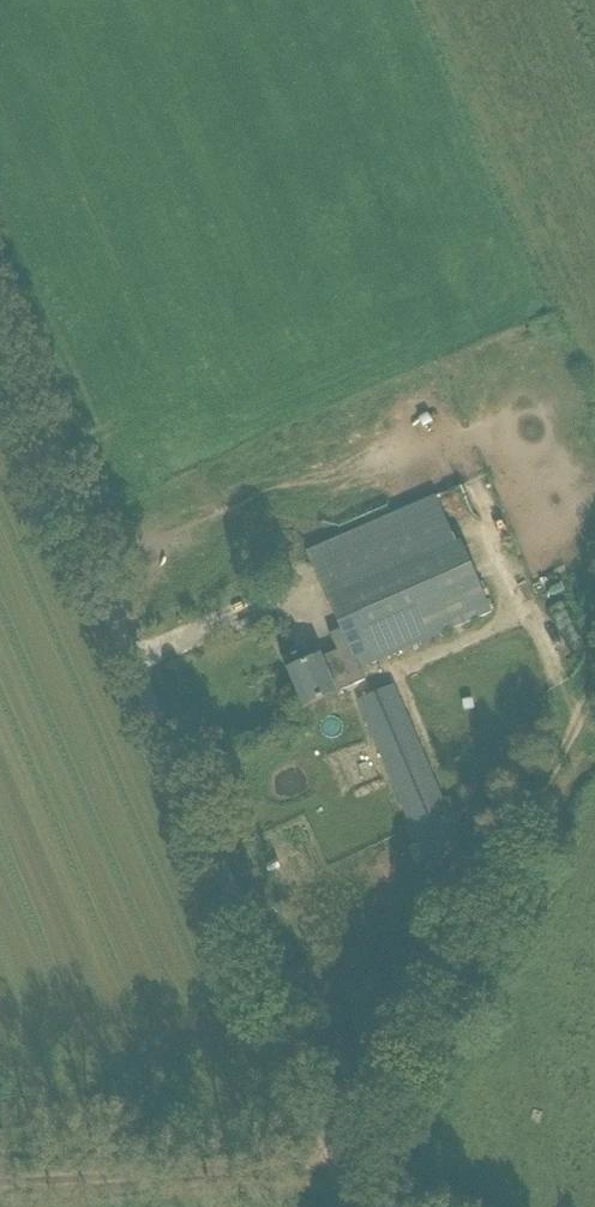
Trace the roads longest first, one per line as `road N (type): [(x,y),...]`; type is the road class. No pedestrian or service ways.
road 1 (unclassified): [(348,1206),(331,1133),(0,375)]
road 2 (track): [(0,1188),(299,1166),(335,1150),(594,685)]

